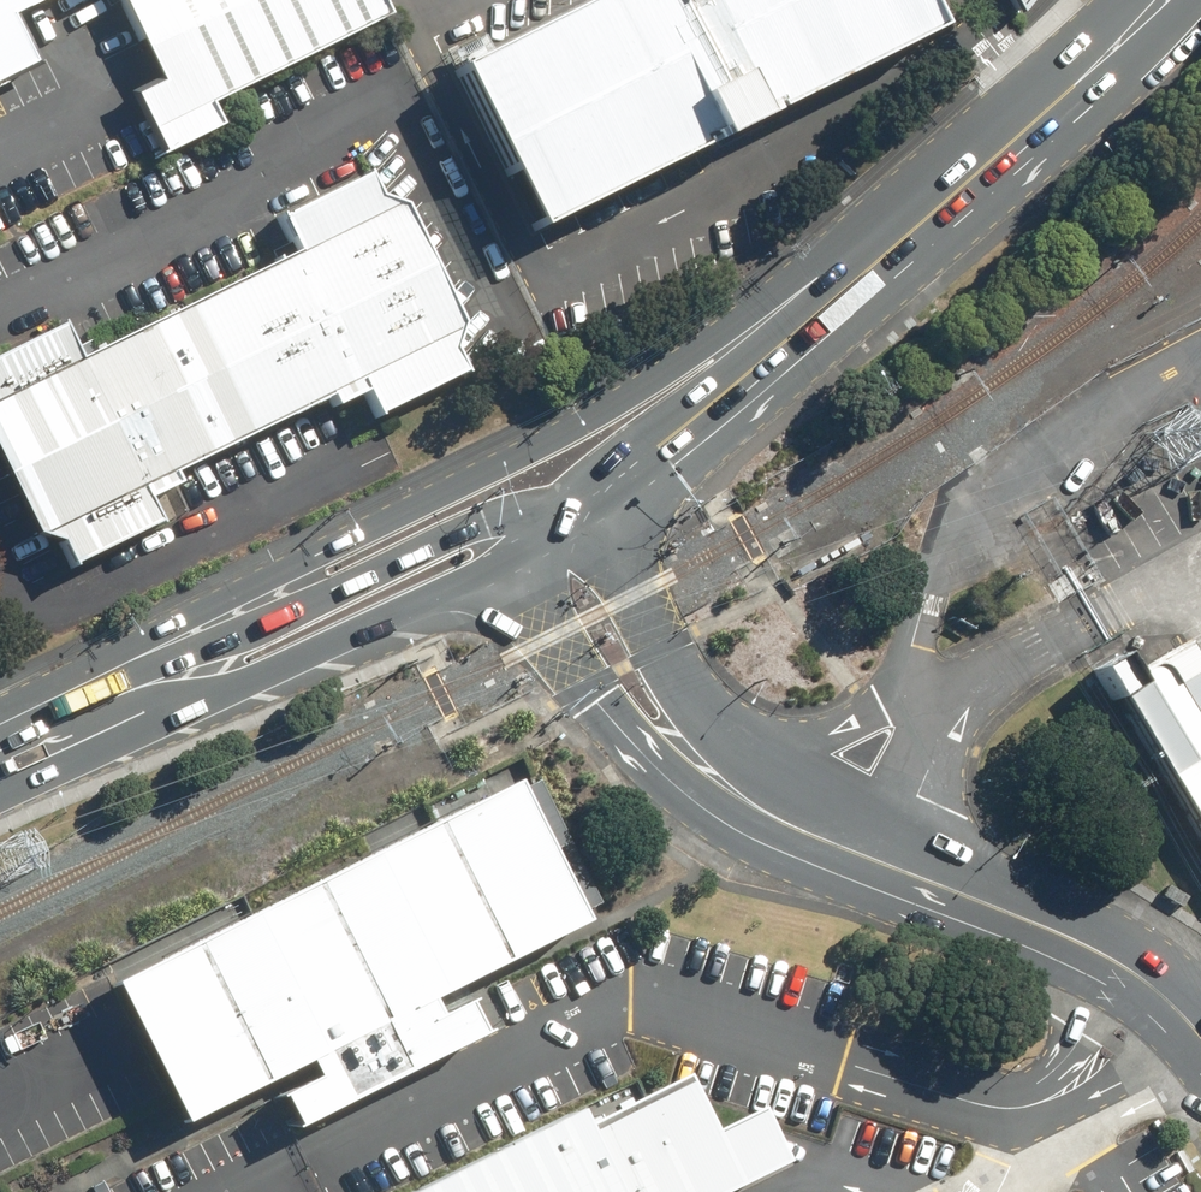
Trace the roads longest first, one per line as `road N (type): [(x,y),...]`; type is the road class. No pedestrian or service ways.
road 1 (secondary): [(179,649),(219,611),(610,408),(920,200)]
road 2 (secondary): [(1128,36),(950,231),(670,464)]
road 3 (secondary): [(560,525),(594,477),(920,200)]
road 4 (secondary): [(179,649),(286,615),(481,521),(524,512),(560,525)]
road 5 (tertiary): [(873,851),(784,833),(712,804),(621,721),(558,635)]
road 6 (tertiary): [(873,851),(1134,966),(1200,1034)]
road 7 (secondary): [(475,580),(199,686),(121,703)]
road 8 (tertiary): [(646,592),(682,672),(736,747),(873,851)]
road 9 (secondary): [(920,200),(1128,36)]
road 10 (secondary): [(121,703),(0,761)]
road 11 (tertiary): [(670,464),(651,515),(646,592)]
road 12 (secondary): [(670,464),(560,525)]

